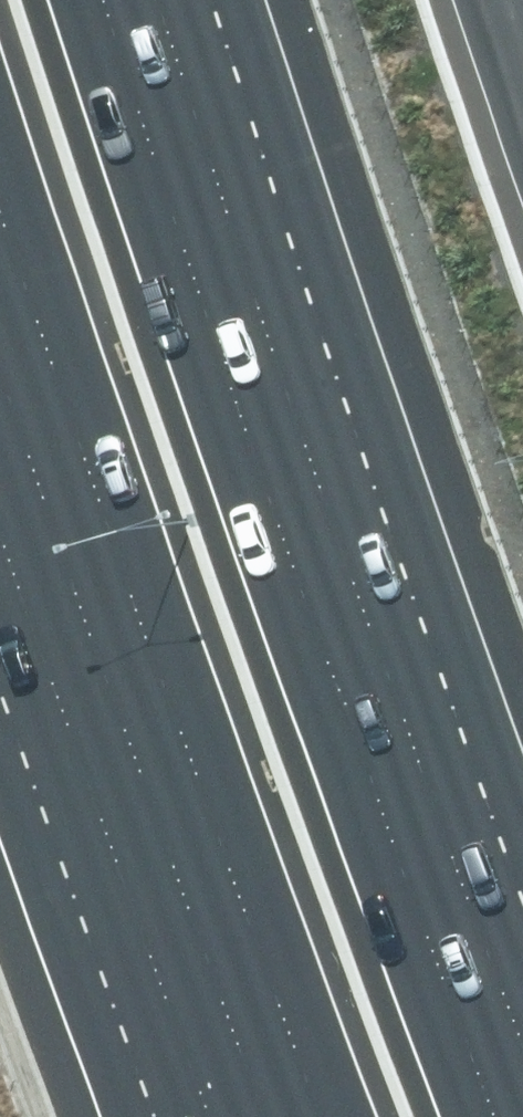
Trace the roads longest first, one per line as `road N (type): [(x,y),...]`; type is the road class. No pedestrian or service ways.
road 1 (motorway): [(170,0),(258,285),(522,1056)]
road 2 (motorway): [(257,1116),(161,869),(0,381)]

